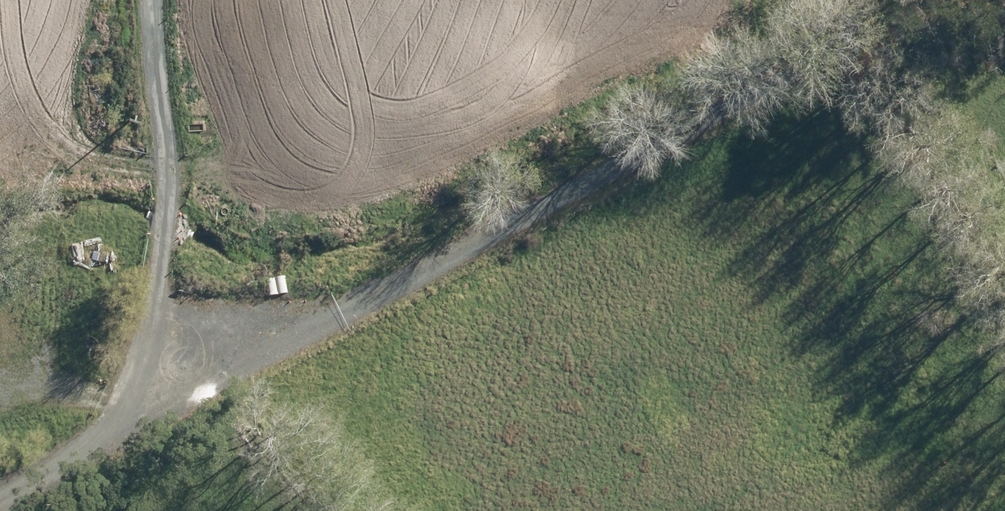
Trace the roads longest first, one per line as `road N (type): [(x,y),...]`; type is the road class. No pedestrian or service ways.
road 1 (track): [(861,0),(790,79),(207,375),(180,369),(167,344),(173,164),(158,0)]
road 2 (track): [(1004,266),(842,24)]
road 3 (track): [(0,493),(90,445),(128,395),(169,282)]

